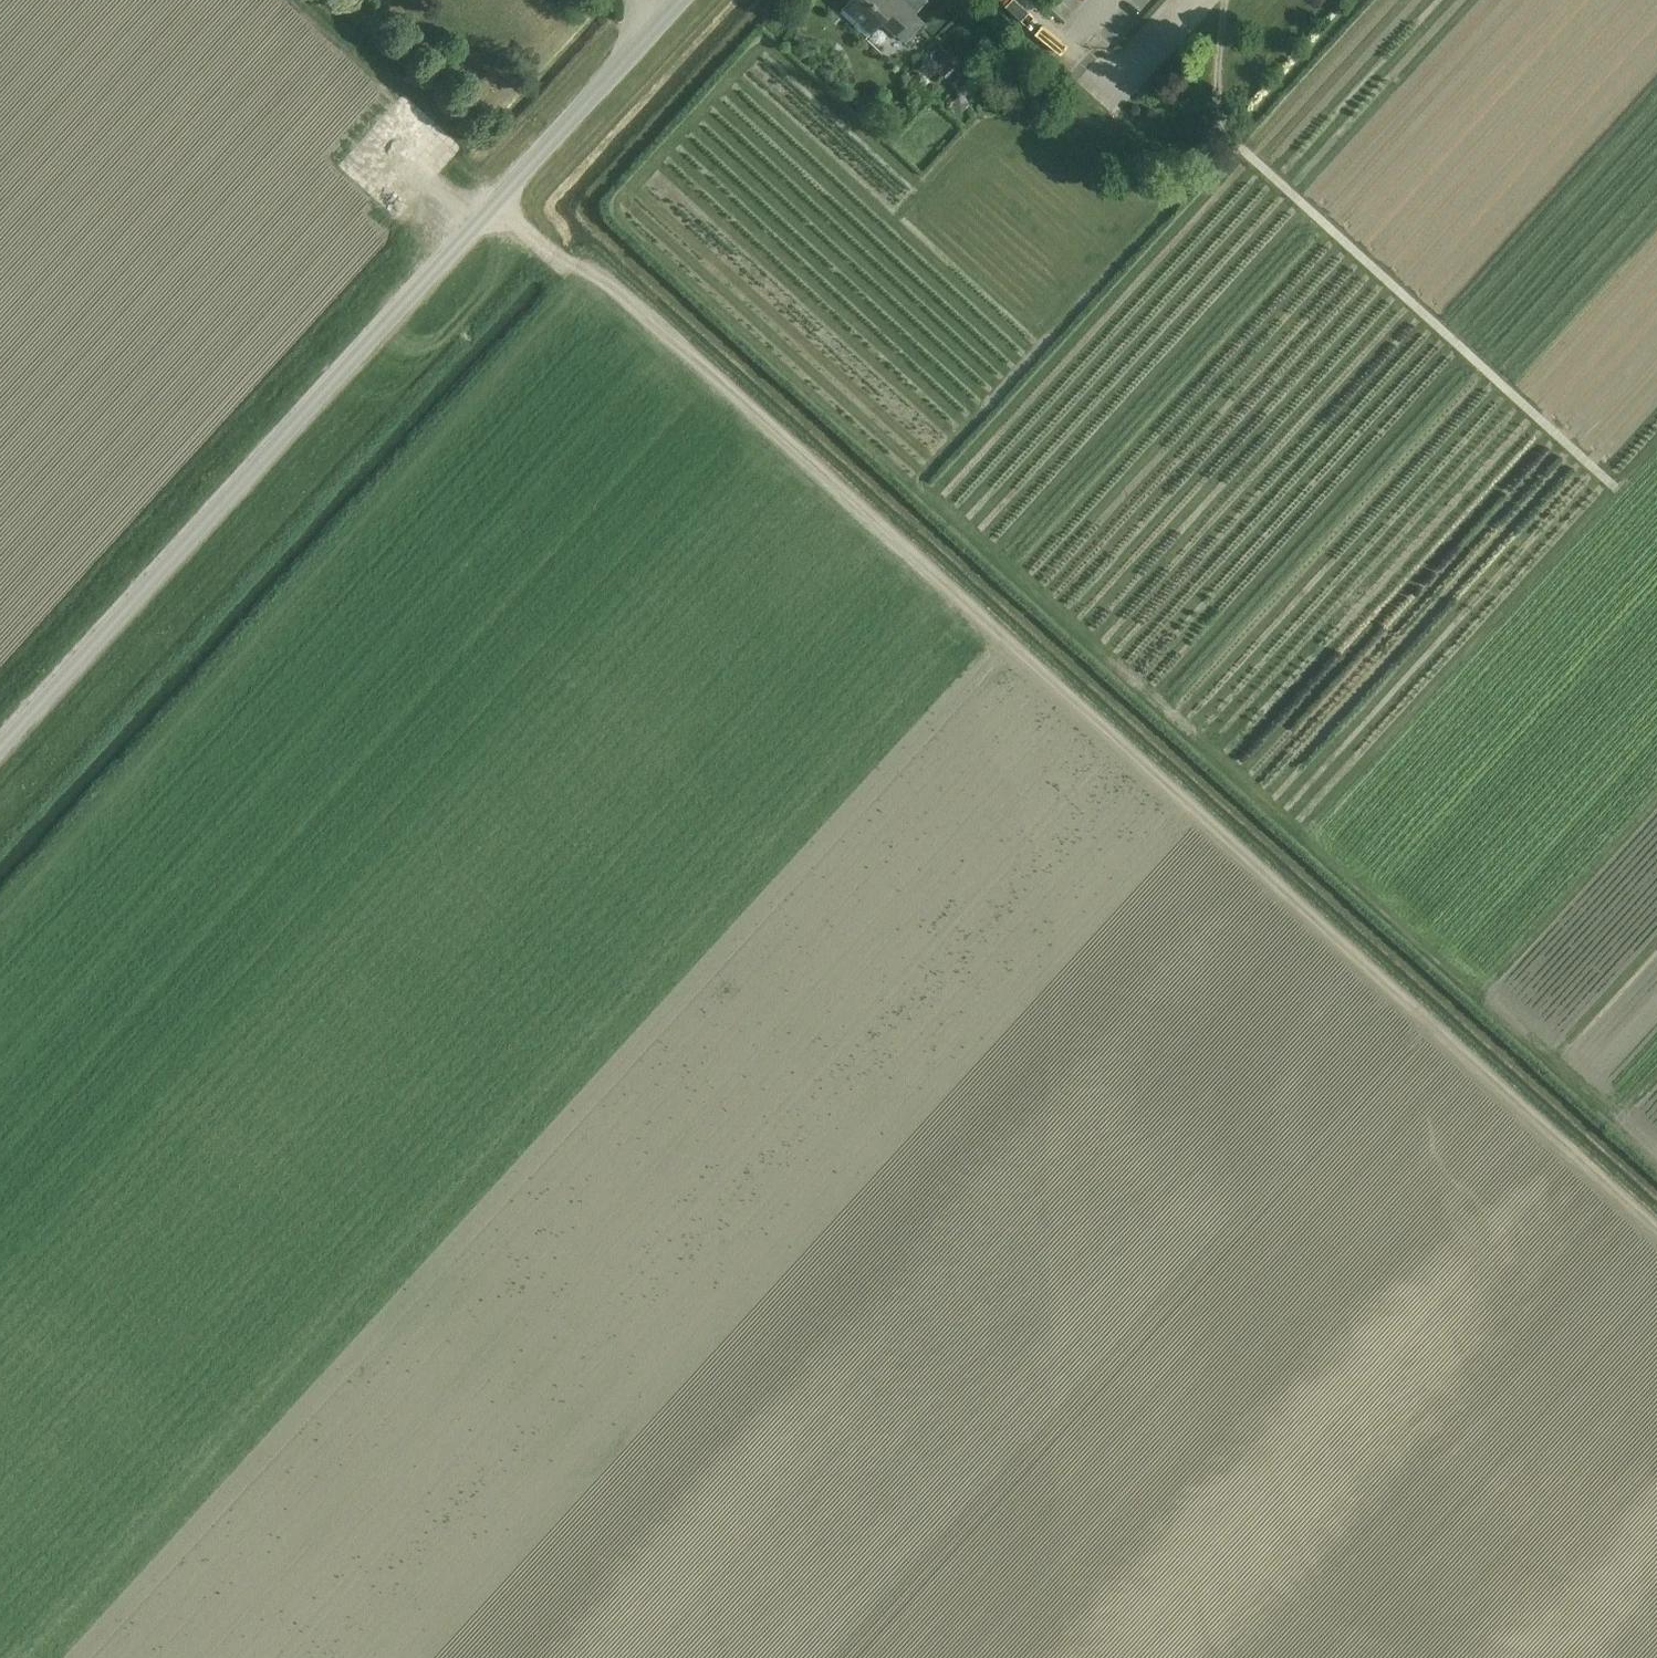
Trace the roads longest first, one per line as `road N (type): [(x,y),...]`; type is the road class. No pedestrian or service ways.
road 1 (unclassified): [(0,753),(683,0)]
road 2 (track): [(1611,486),(1238,145)]

